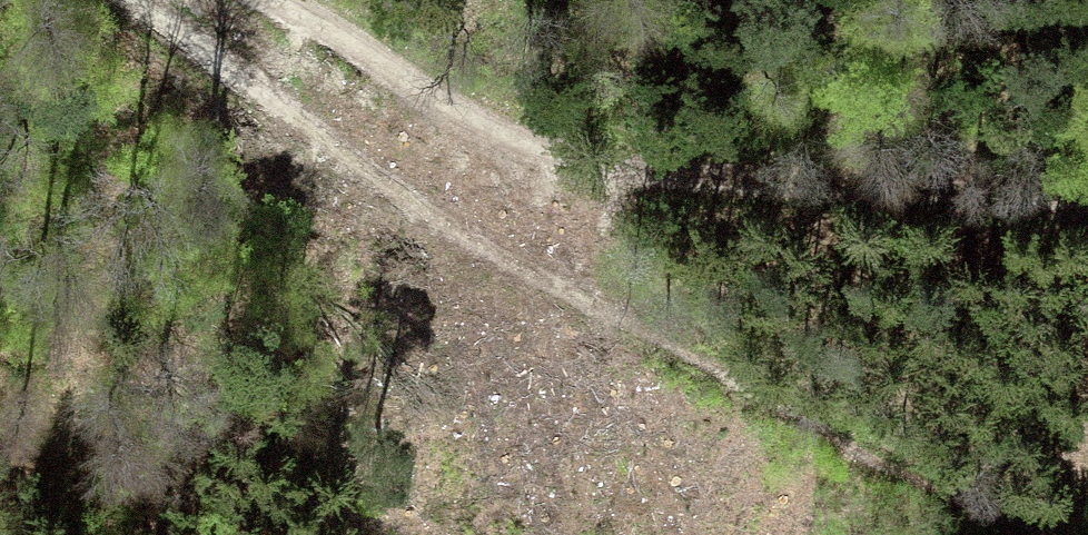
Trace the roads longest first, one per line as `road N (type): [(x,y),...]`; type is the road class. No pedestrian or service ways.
road 1 (track): [(122,0),(597,318),(957,493),(1079,534)]
road 2 (track): [(1087,210),(990,207),(547,161),(240,0)]

